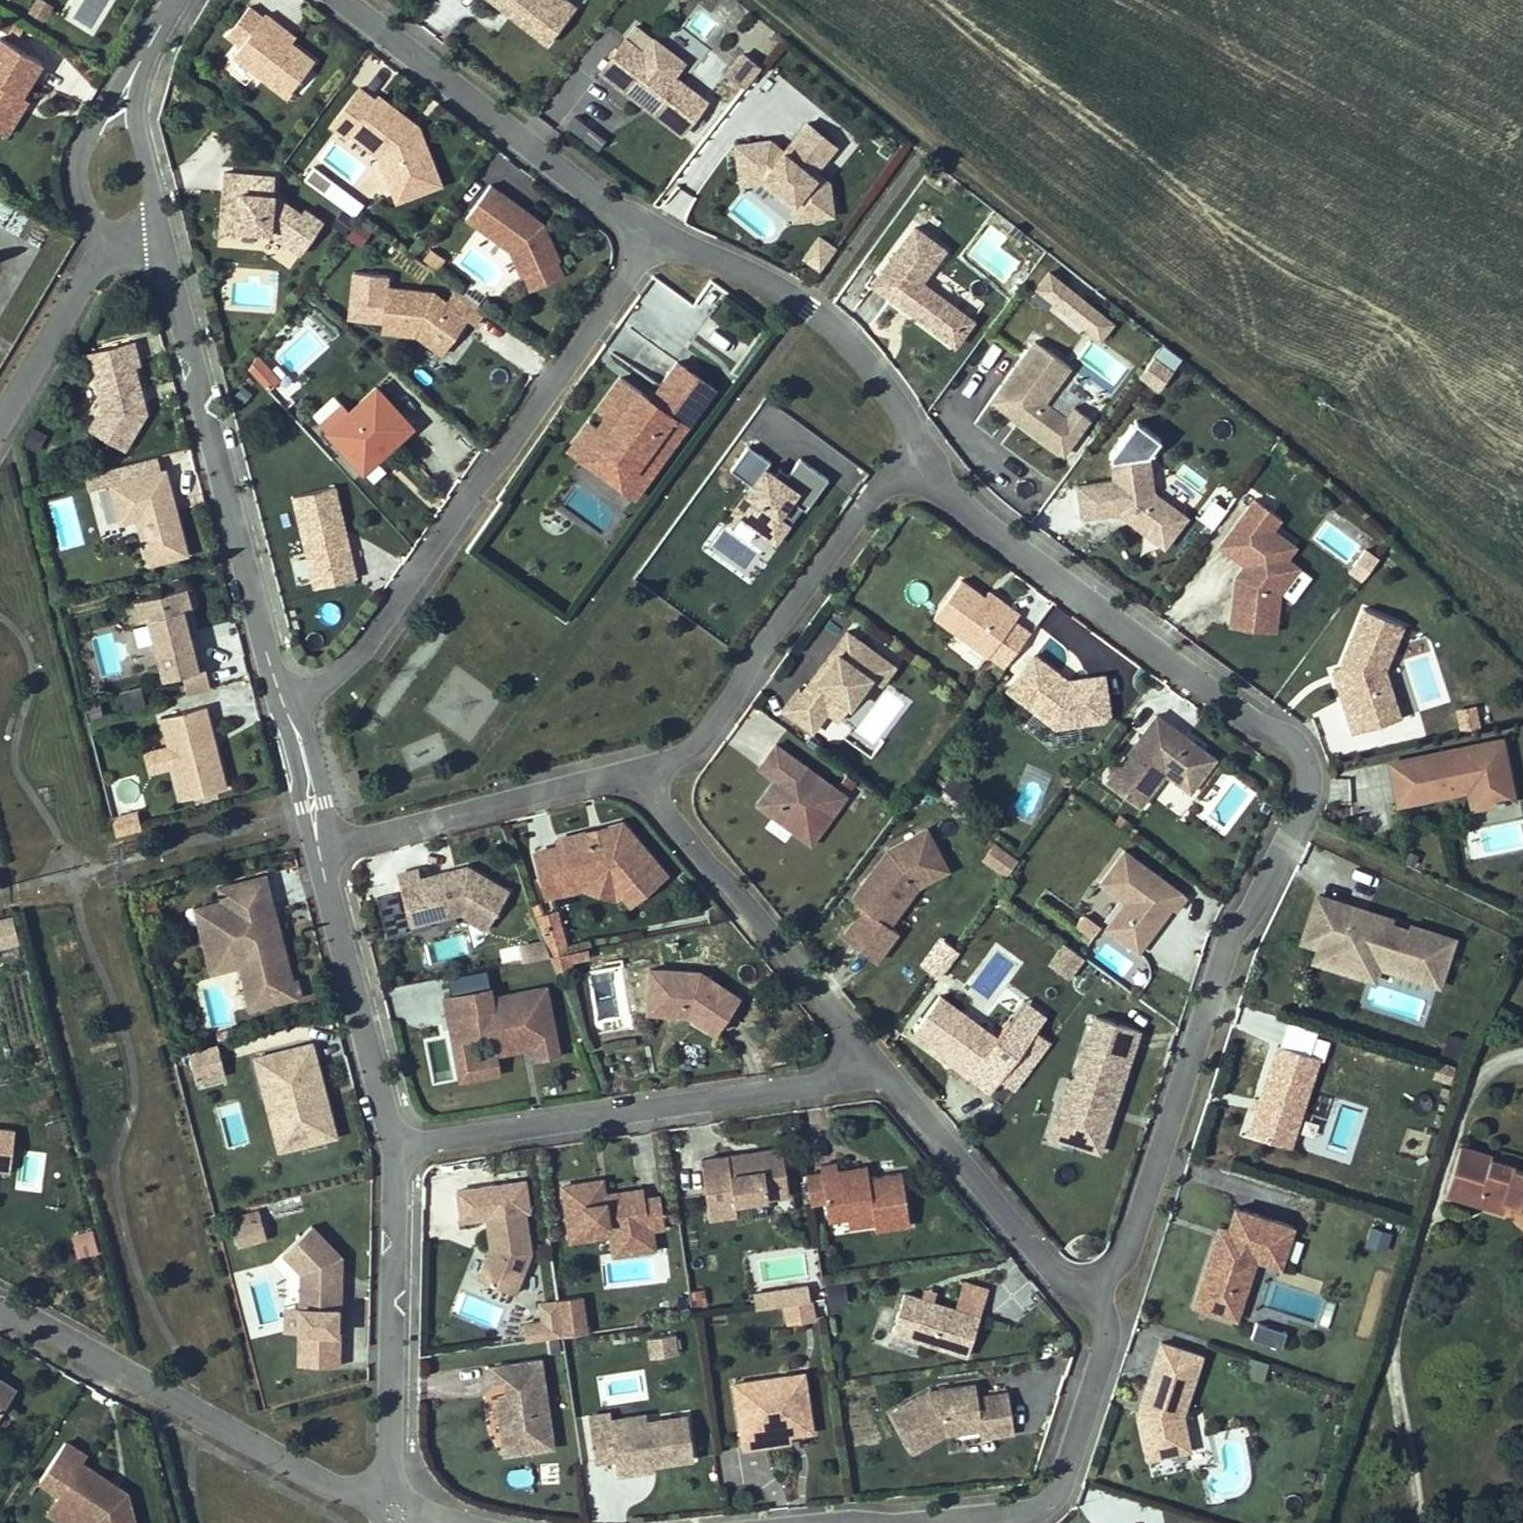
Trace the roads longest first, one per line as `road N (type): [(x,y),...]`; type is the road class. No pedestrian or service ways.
road 1 (residential): [(913,435),(1264,708),(1282,759),(1126,1251),(1099,1289)]
road 2 (track): [(735,0),(1522,618)]
road 3 (residential): [(283,698),(351,671),(662,232)]
road 4 (residential): [(397,1158),(830,1083),(871,1063)]
road 5 (residential): [(283,698),(164,233)]
road 6 (residential): [(617,770),(670,743),(878,451),(913,435)]
road 7 (residential): [(0,1292),(397,1508)]
road 8 (residential): [(350,0),(662,232)]
road 9 (residential): [(871,1063),(617,770)]
road 10 (residential): [(1099,1289),(1108,1336),(1057,1491),(1035,1513),(893,1522)]
road 11 (residential): [(397,1508),(397,1158)]
road 12 (residential): [(662,232),(756,260),(861,345),(913,435)]
road 13 (residential): [(1099,1289),(1059,1274),(871,1063)]
road 14 (residential): [(397,1158),(314,845)]
road 15 (residential): [(314,845),(617,770)]
road 16 (residential): [(164,233),(102,261),(0,411)]
road 17 (residential): [(176,0),(142,60),(137,119),(164,233)]
road 18 (residential): [(314,845),(283,698)]

